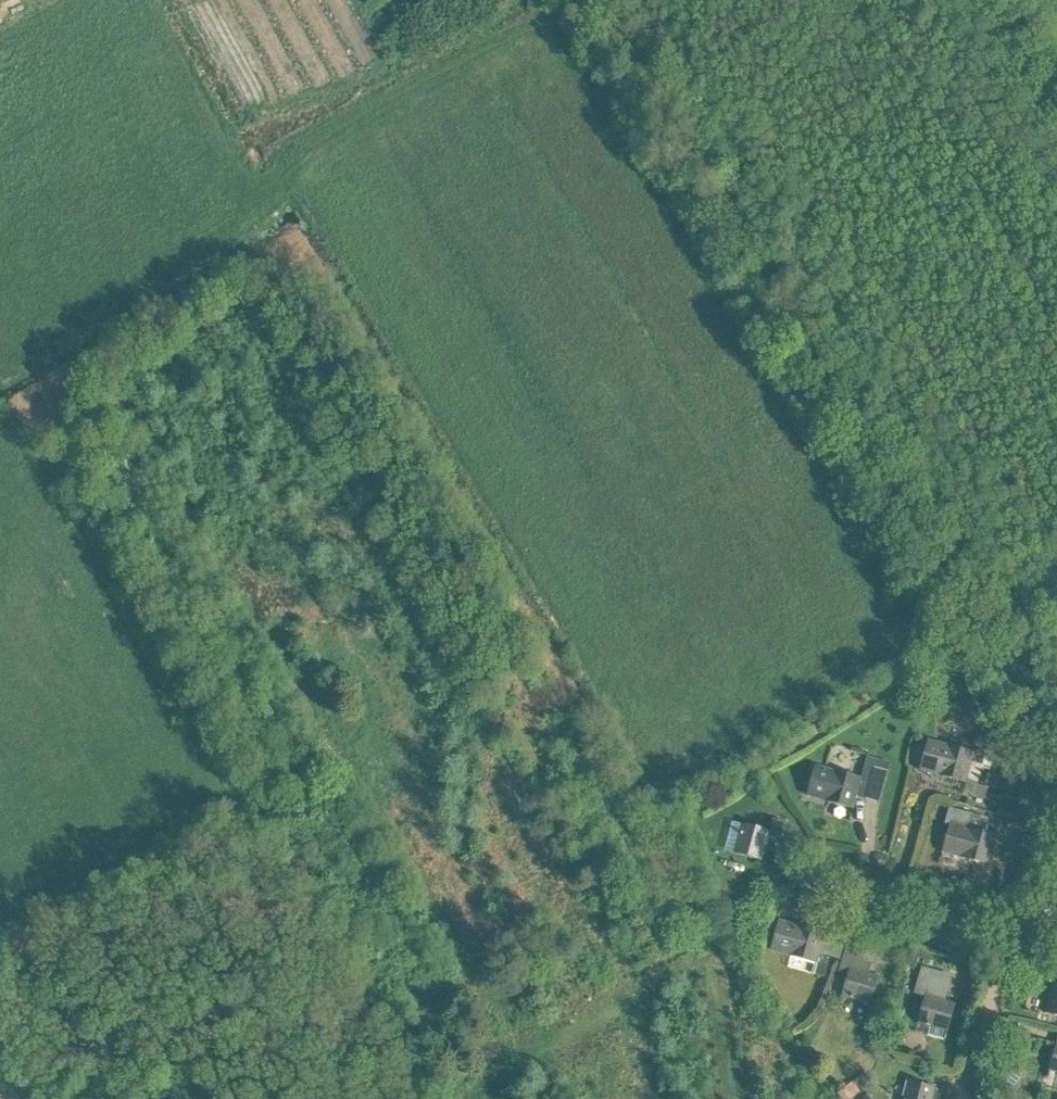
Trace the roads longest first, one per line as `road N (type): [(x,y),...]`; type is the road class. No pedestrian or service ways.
road 1 (track): [(1056,764),(592,0)]
road 2 (residential): [(1056,926),(1001,958),(869,921),(860,897),(805,882)]

